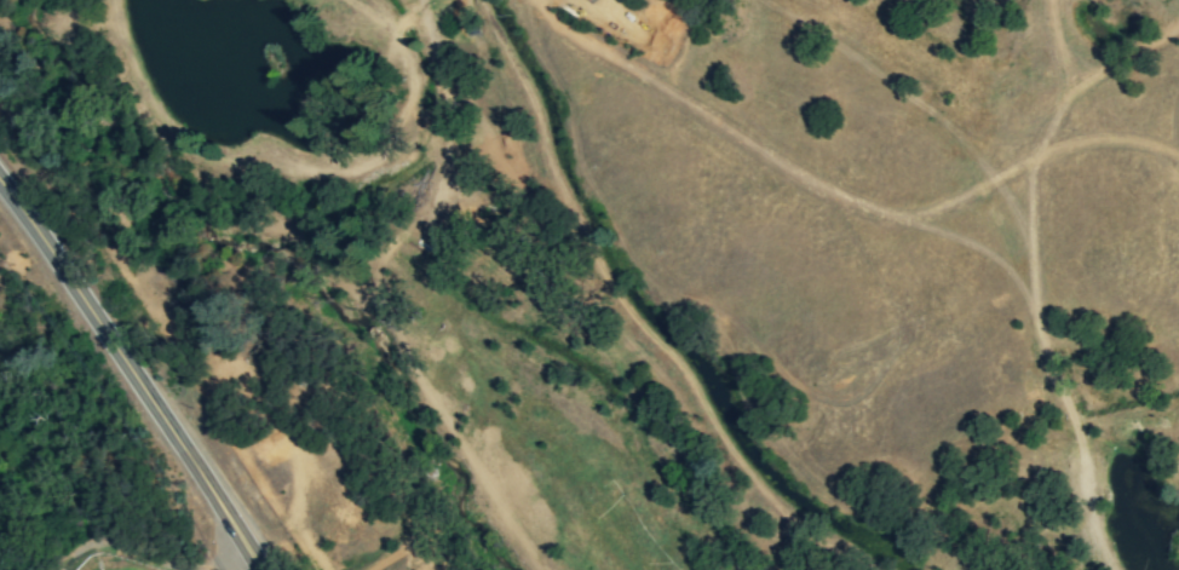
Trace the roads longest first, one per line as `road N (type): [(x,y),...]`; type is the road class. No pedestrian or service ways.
road 1 (primary): [(0,184),(254,554)]

